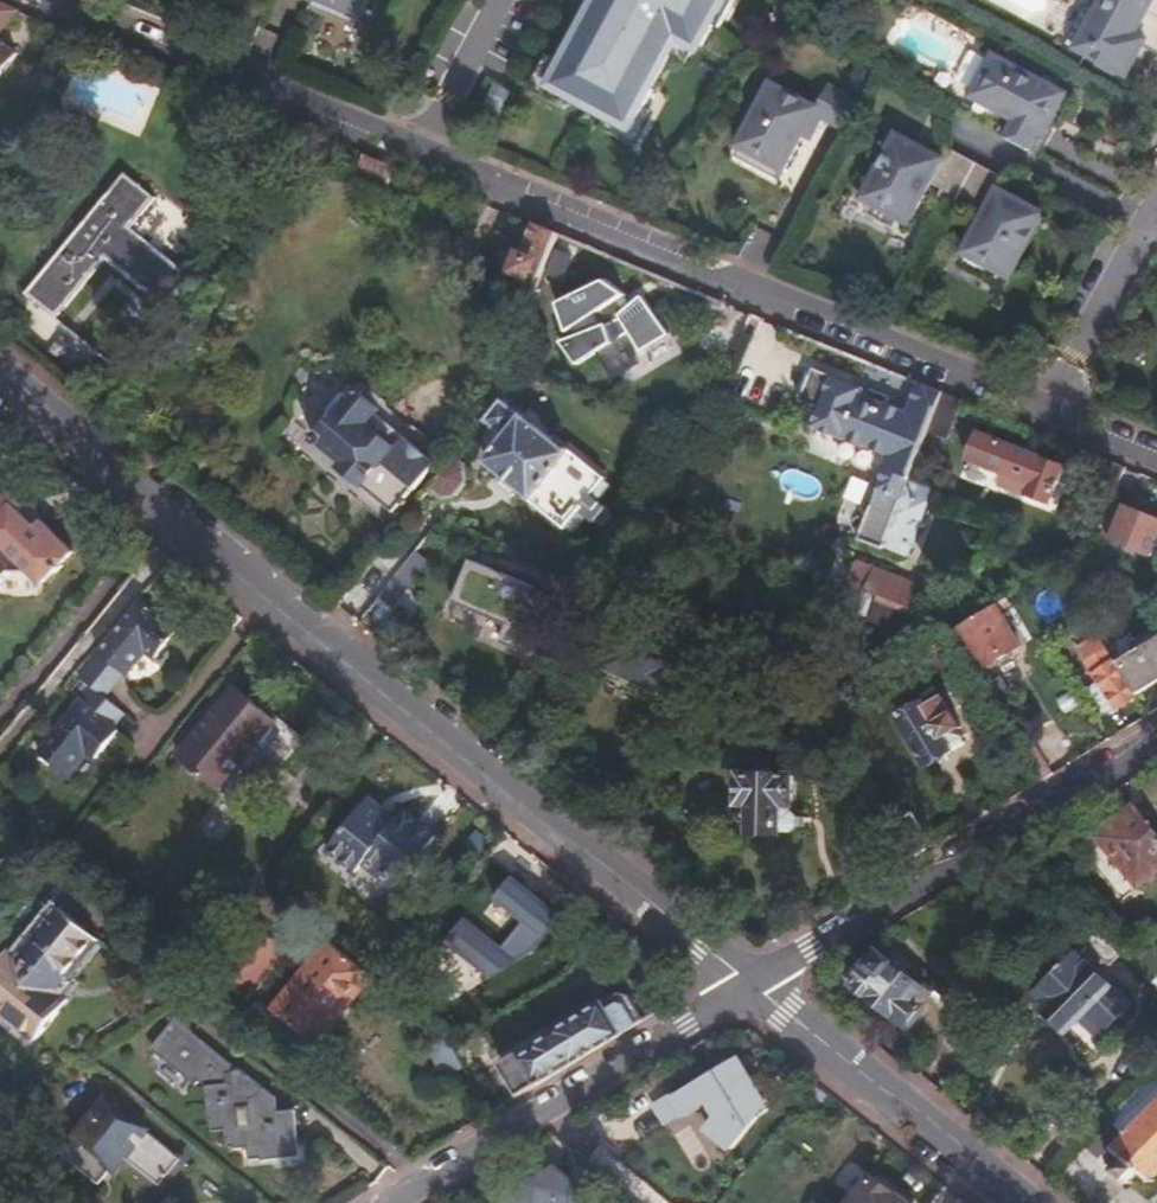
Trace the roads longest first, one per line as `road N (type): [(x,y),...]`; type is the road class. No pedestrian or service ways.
road 1 (residential): [(1156,457),(48,0)]
road 2 (tertiary): [(757,979),(0,376)]
road 3 (residential): [(1156,733),(757,979)]
road 4 (residential): [(757,979),(382,1202)]
road 5 (tertiary): [(1028,1202),(757,979)]
road 6 (residential): [(1146,223),(977,136)]
road 7 (residential): [(1072,359),(1146,223)]

